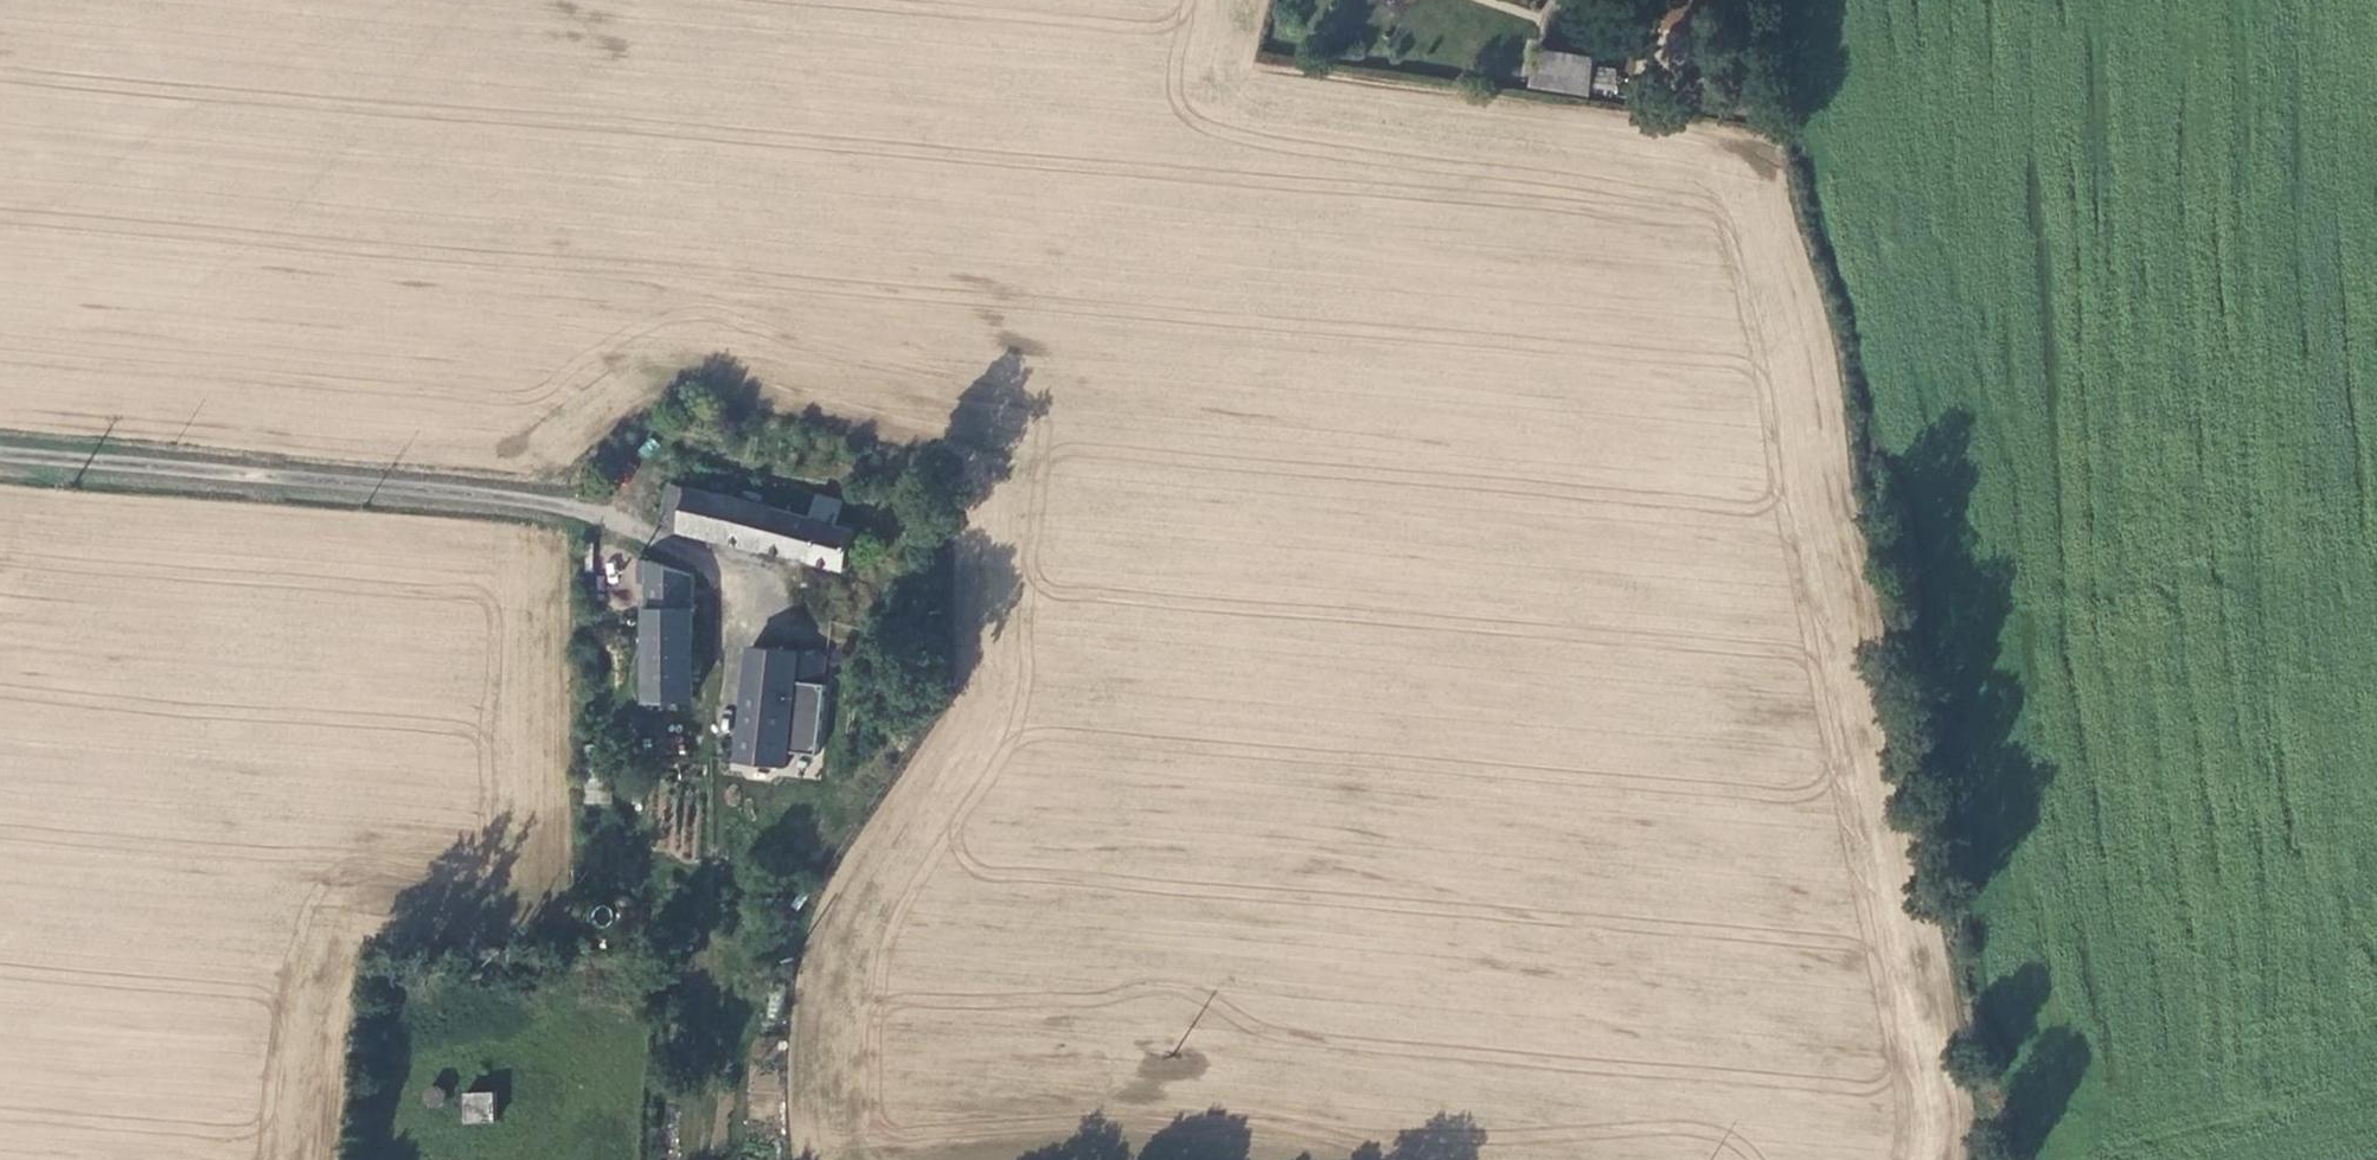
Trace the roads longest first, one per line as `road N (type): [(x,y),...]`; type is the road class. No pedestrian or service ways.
road 1 (unclassified): [(0,454),(566,507),(630,527),(726,575)]

